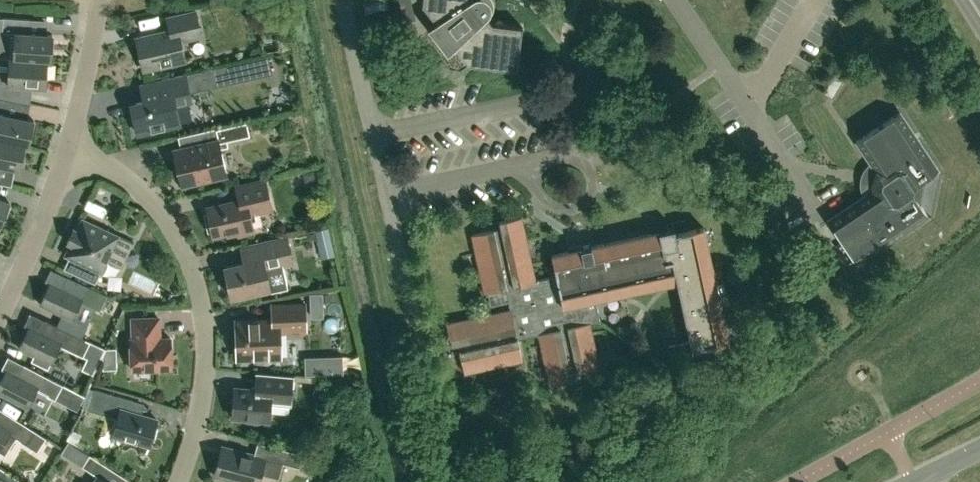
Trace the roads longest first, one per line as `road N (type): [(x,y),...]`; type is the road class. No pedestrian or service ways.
road 1 (residential): [(435,411),(342,0)]
road 2 (residential): [(180,481),(209,368),(200,290),(188,255),(144,194),(117,172),(67,150)]
road 3 (residential): [(0,315),(67,150)]
road 4 (residential): [(67,150),(98,0)]
road 5 (residential): [(508,481),(520,455),(505,426),(435,411)]

